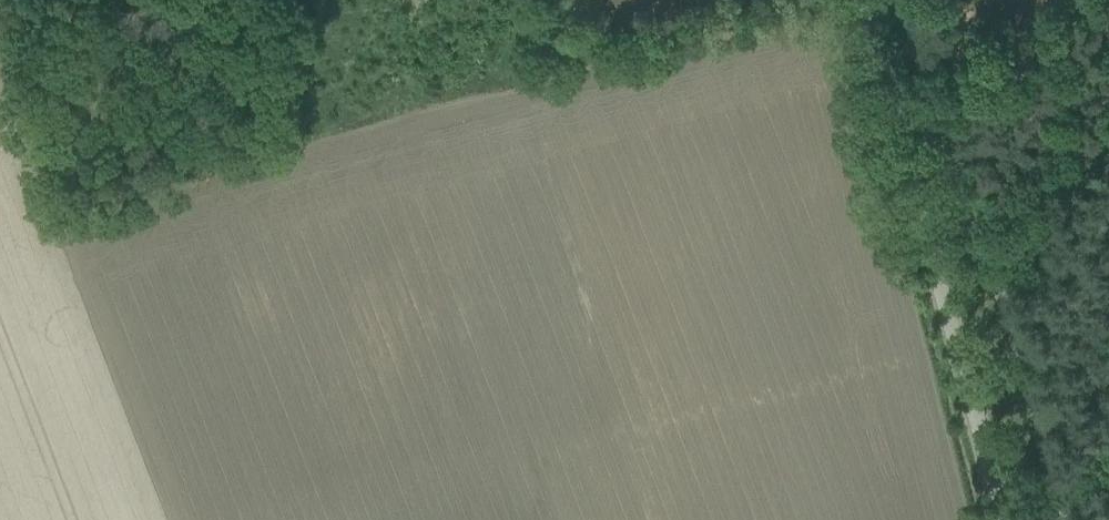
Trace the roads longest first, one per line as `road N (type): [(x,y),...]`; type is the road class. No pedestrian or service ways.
road 1 (tertiary): [(1000,519),(861,0)]

